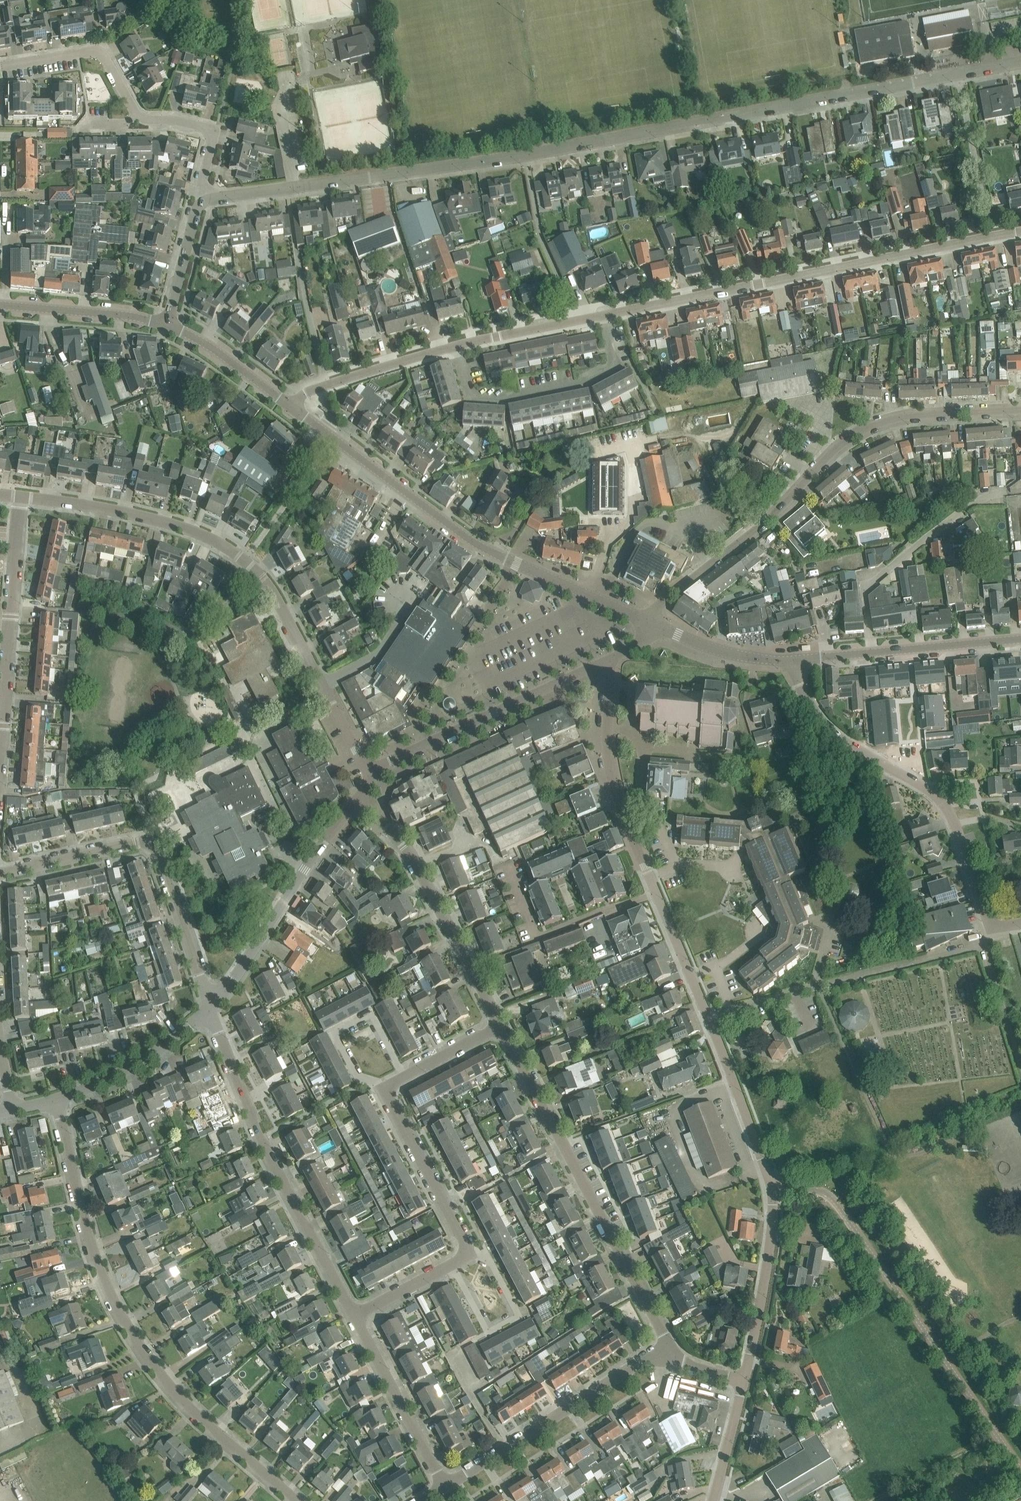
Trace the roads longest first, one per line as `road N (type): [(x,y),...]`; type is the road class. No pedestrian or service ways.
road 1 (residential): [(204,200),(524,155),(1020,63)]
road 2 (residential): [(298,1500),(180,1396),(135,1337),(91,1243),(57,1099)]
road 3 (residential): [(354,1316),(470,1253),(383,1088),(501,1026)]
road 4 (residential): [(650,623),(664,600),(762,525),(847,441),(896,419),(1020,410)]
road 5 (residential): [(604,316),(1020,232)]
road 6 (tertiary): [(650,623),(474,543),(292,407)]
road 7 (unclassified): [(1020,1468),(836,1202),(812,1189),(773,1186)]
road 8 (residential): [(324,684),(265,582),(228,548),(144,517),(20,497)]
road 9 (residential): [(669,1344),(501,1026)]
road 10 (residential): [(354,1316),(259,1134),(211,1006)]
road 11 (residential): [(987,918),(943,804),(833,733),(808,702),(794,660)]
road 12 (residential): [(211,1006),(153,847),(142,843),(0,873)]
road 13 (residential): [(501,1026),(407,849),(357,799)]
road 14 (residential): [(669,1344),(446,1487)]
road 15 (unclassified): [(372,779),(384,764),(606,663)]
road 16 (unclassified): [(211,1006),(357,799)]
road 17 (residential): [(0,745),(20,497)]
road 18 (residential): [(872,653),(863,593),(959,502),(1003,491)]
road 19 (residential): [(457,348),(470,396),(521,395),(585,377),(603,363),(604,316)]
road 20 (tertiary): [(773,1186),(691,976)]
road 21 (tertiary): [(650,877),(611,770),(606,663)]
road 22 (tertiary): [(744,1381),(769,1257),(773,1186)]
road 23 (residential): [(446,1487),(354,1316)]
road 24 (unclassified): [(57,1099),(131,1067),(211,1006)]
road 25 (residential): [(139,116),(98,51),(0,67)]
road 26 (tertiary): [(168,323),(0,305)]
road 27 (residential): [(457,348),(604,316)]
road 28 (tertiary): [(794,660),(714,649),(650,623)]
road 29 (tertiary): [(292,407),(168,323)]
road 30 (tertiary): [(1020,640),(872,653)]
road 31 (residential): [(204,200),(216,131),(139,116)]
road 32 (residential): [(326,384),(457,348)]
road 33 (residential): [(326,384),(297,256)]
road 34 (residential): [(168,323),(204,200)]
road 35 (tertiary): [(713,1500),(744,1381)]

